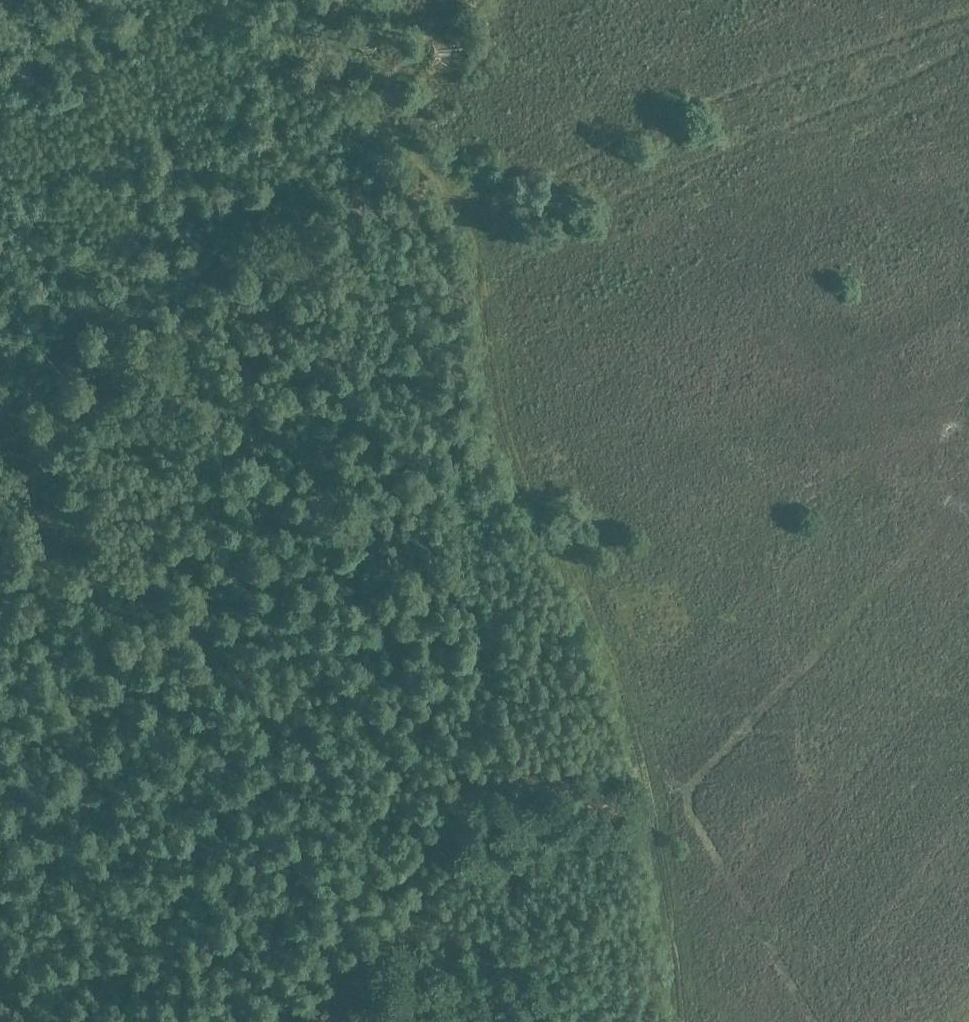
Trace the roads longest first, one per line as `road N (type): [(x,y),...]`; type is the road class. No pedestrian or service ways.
road 1 (track): [(681,1021),(670,910),(631,724),(614,661),(504,428),(475,244),(453,201),(362,102)]
road 2 (track): [(0,467),(184,294),(459,0)]

